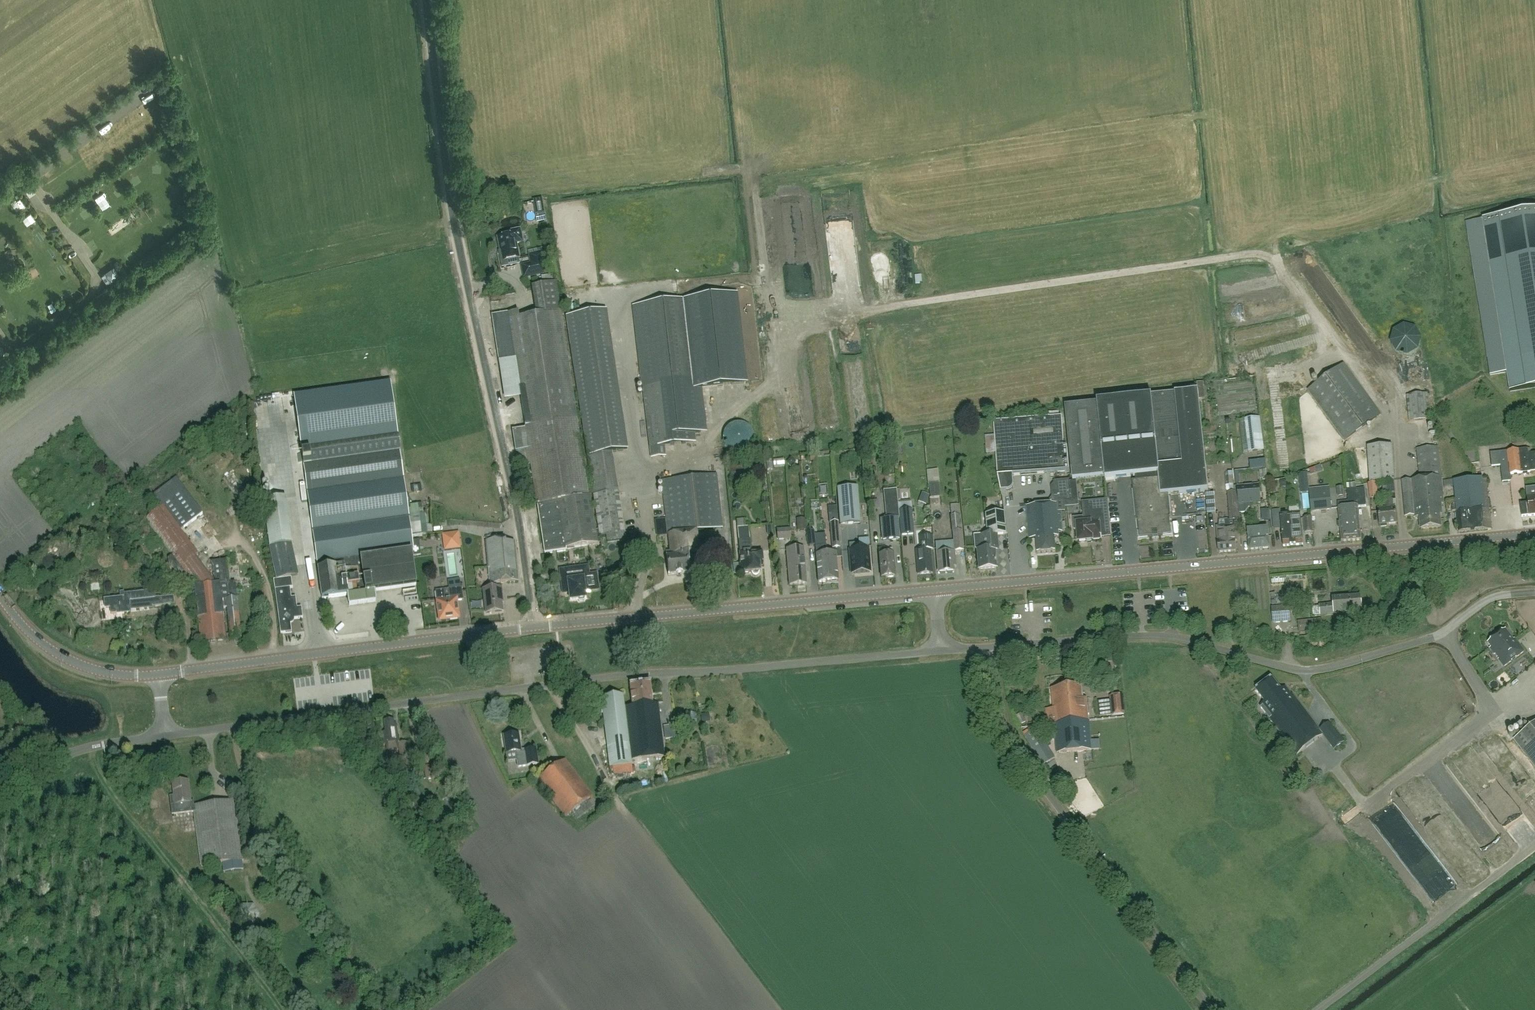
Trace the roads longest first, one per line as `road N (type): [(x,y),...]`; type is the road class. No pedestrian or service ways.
road 1 (unclassified): [(167,736),(630,675),(939,651)]
road 2 (track): [(771,386),(814,320),(1256,254),(1275,260),(1394,426)]
road 3 (tertiary): [(533,627),(514,488),(451,195),(428,0)]
road 4 (tertiary): [(935,589),(1534,536)]
road 5 (unclassified): [(988,648),(1153,638),(1326,668),(1446,632),(1503,595),(1534,591)]
road 6 (unclassified): [(1211,1009),(1006,736),(988,648)]
road 7 (tertiary): [(533,627),(935,589)]
road 8 (tertiary): [(161,675),(533,627)]
road 9 (tertiary): [(161,675),(108,672),(65,658),(37,639),(0,595)]
road 10 (unclassified): [(0,805),(77,751),(167,736)]

